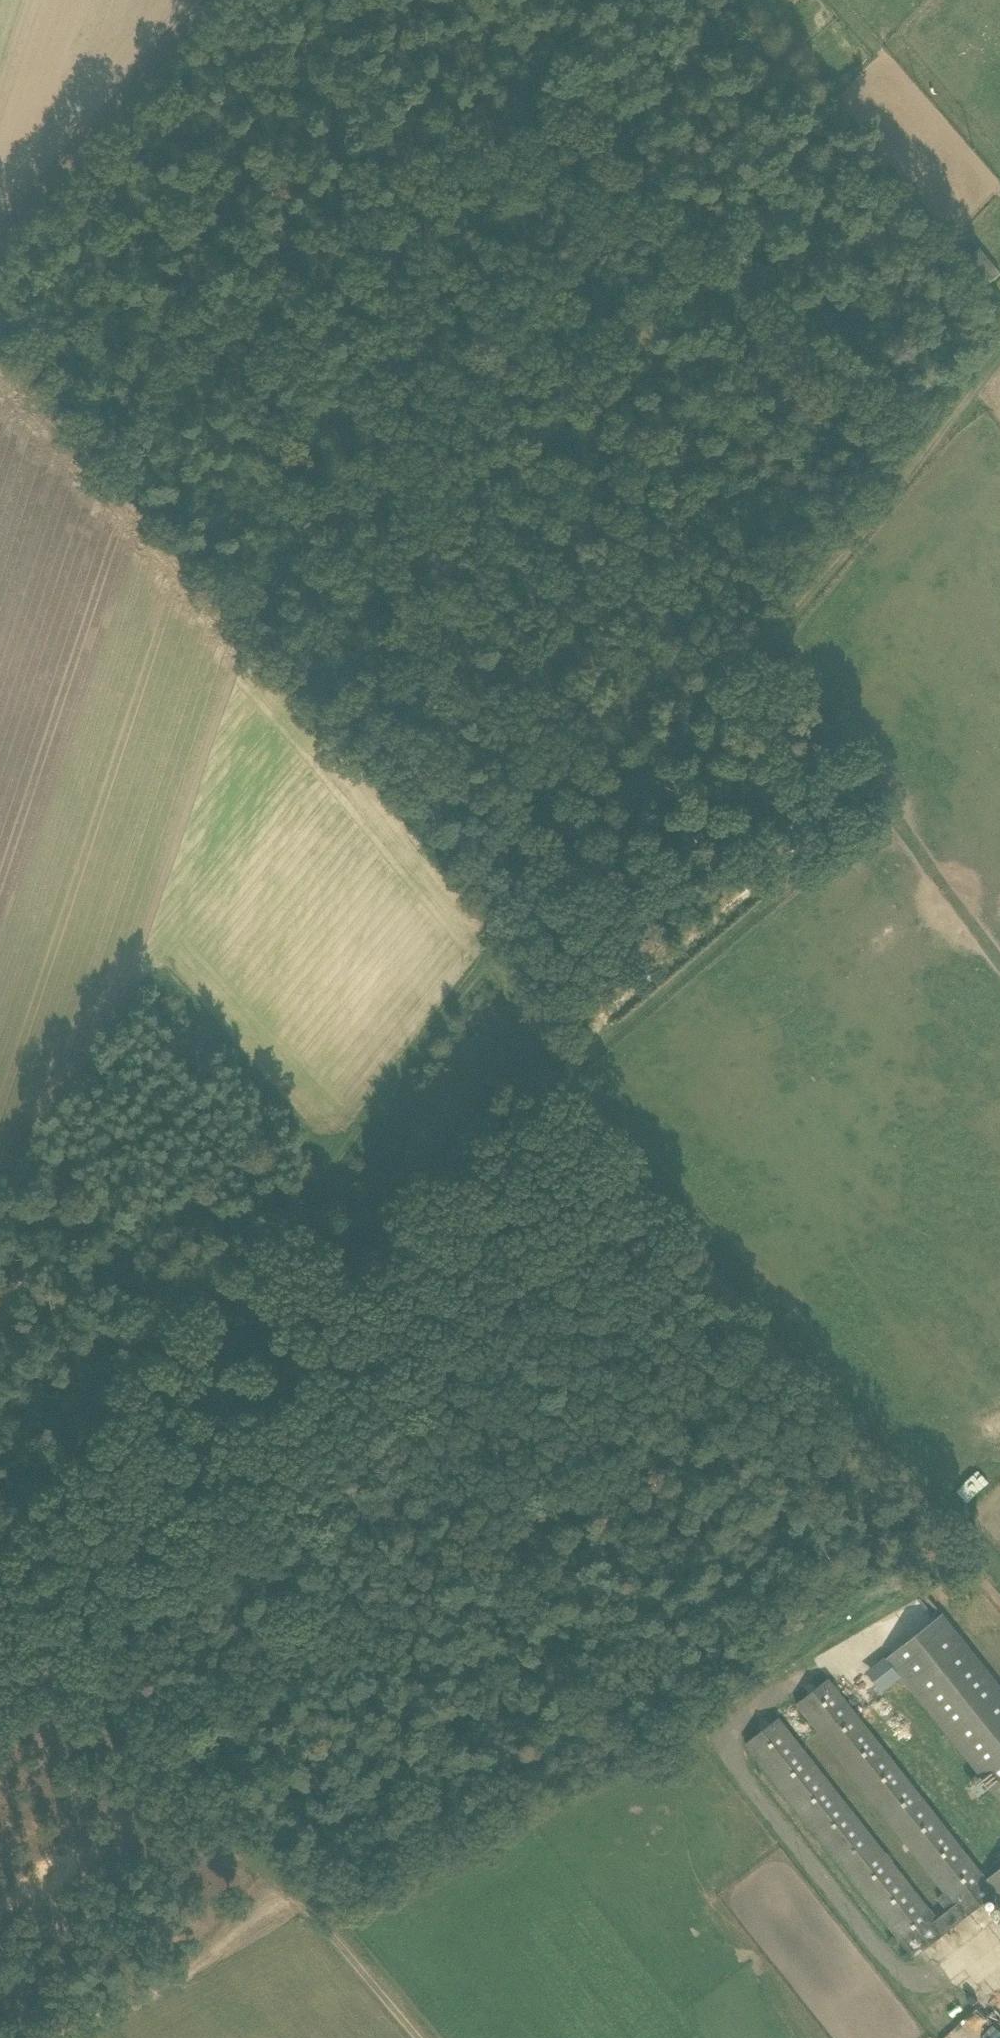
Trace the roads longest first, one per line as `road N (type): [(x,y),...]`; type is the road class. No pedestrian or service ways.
road 1 (track): [(999,347),(559,898),(0,1552)]
road 2 (track): [(0,1600),(100,1714),(276,1876),(420,2037)]

